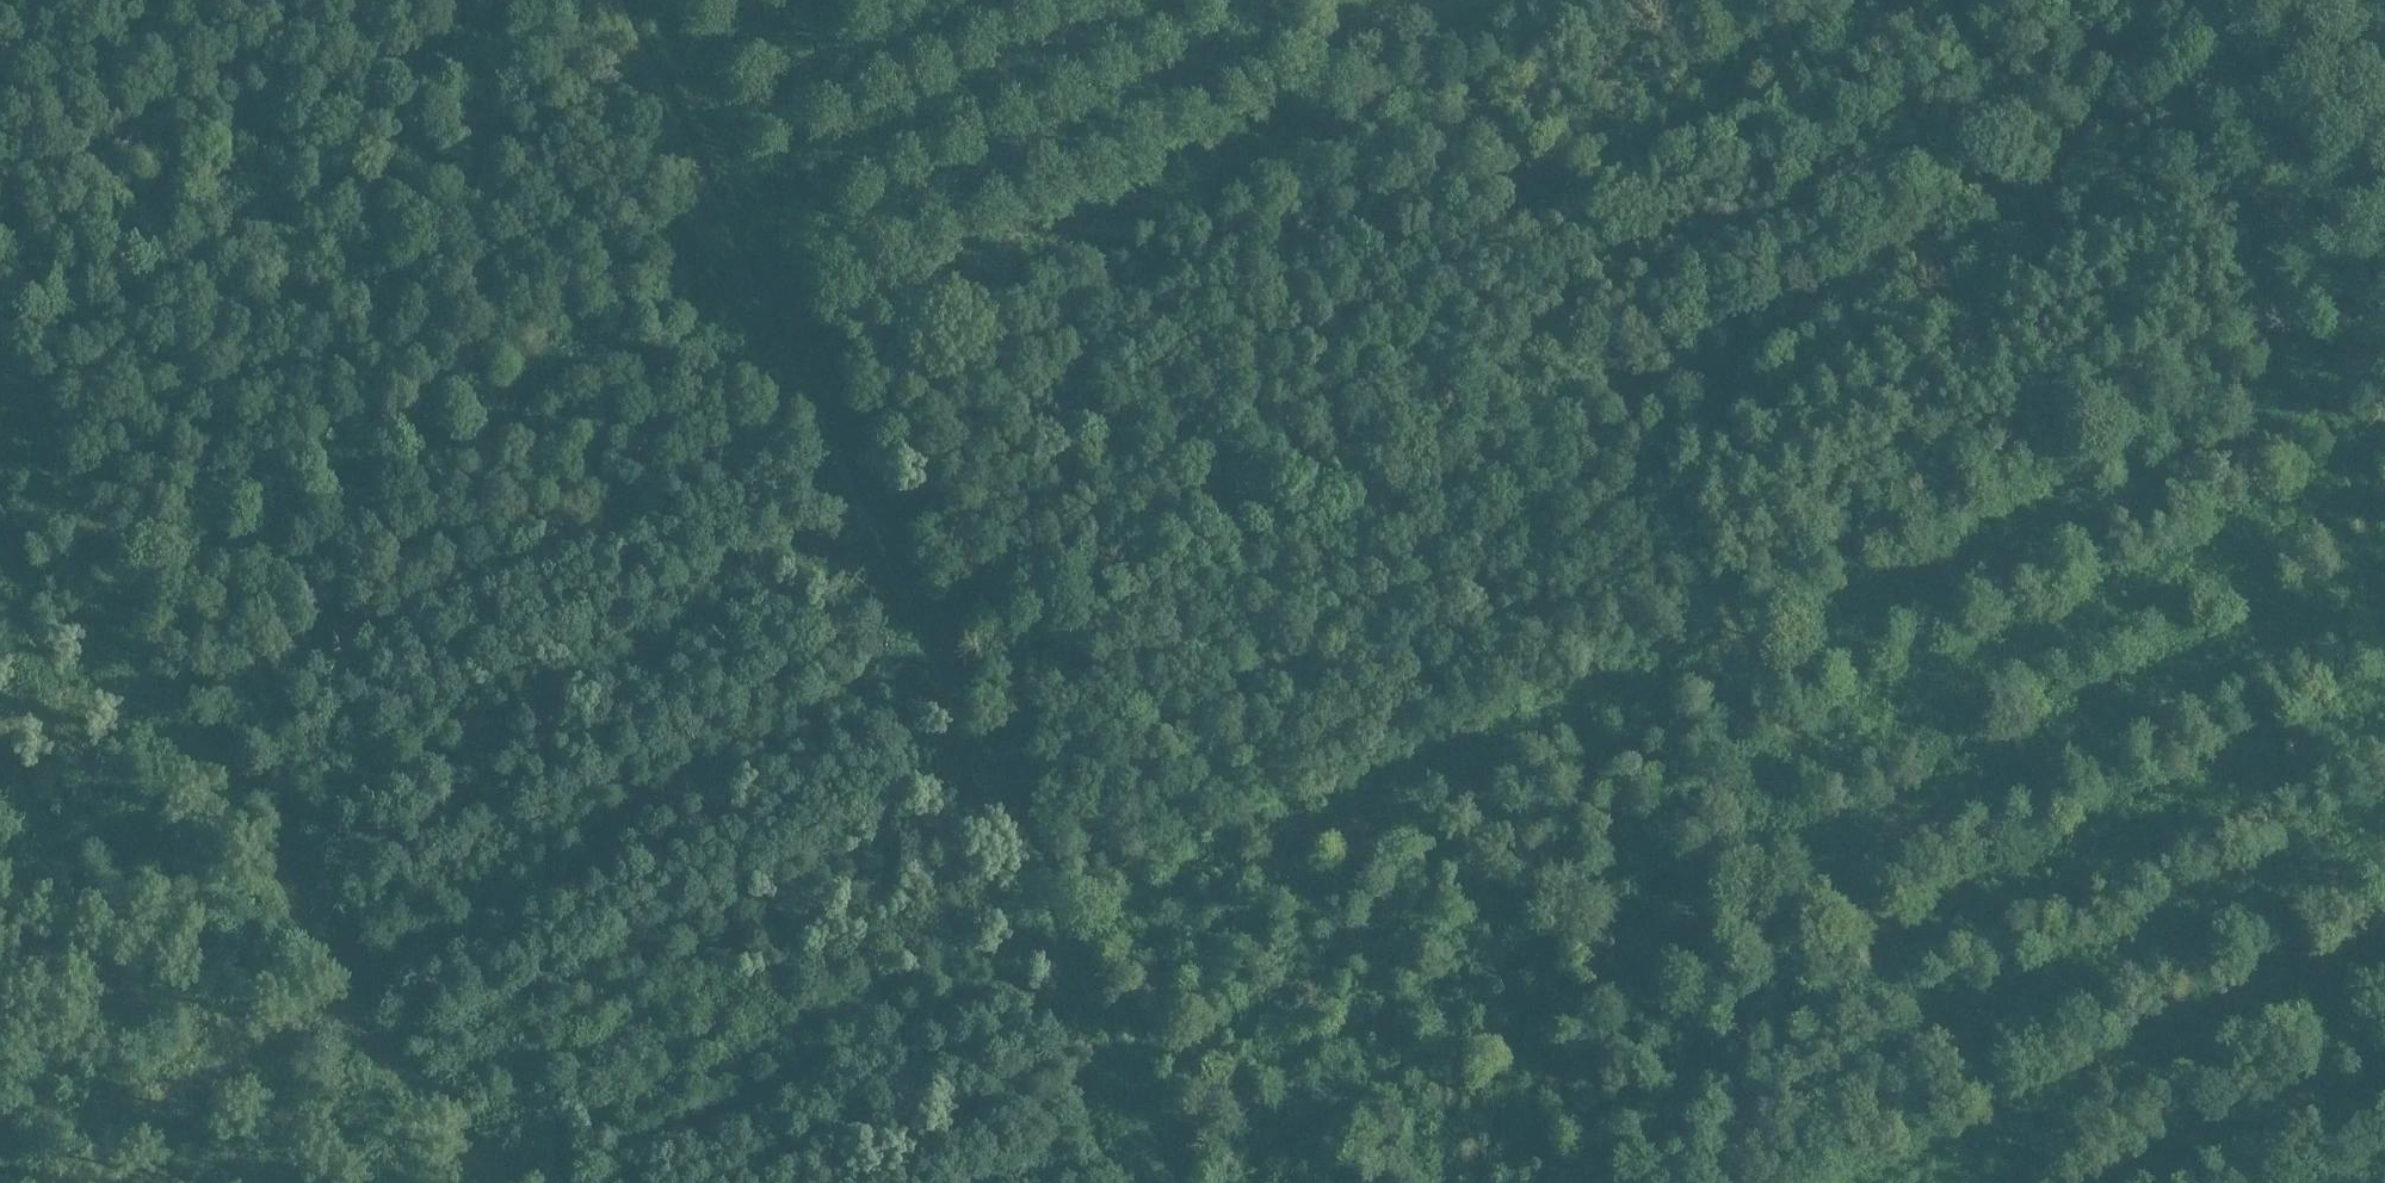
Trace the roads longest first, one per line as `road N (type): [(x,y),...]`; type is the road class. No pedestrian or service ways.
road 1 (track): [(2018,1182),(1990,1102),(1725,600),(1429,8)]
road 2 (track): [(502,1182),(353,1009),(260,858),(0,338)]
road 3 (track): [(0,878),(219,776)]
road 4 (track): [(175,688),(124,686),(0,736)]

